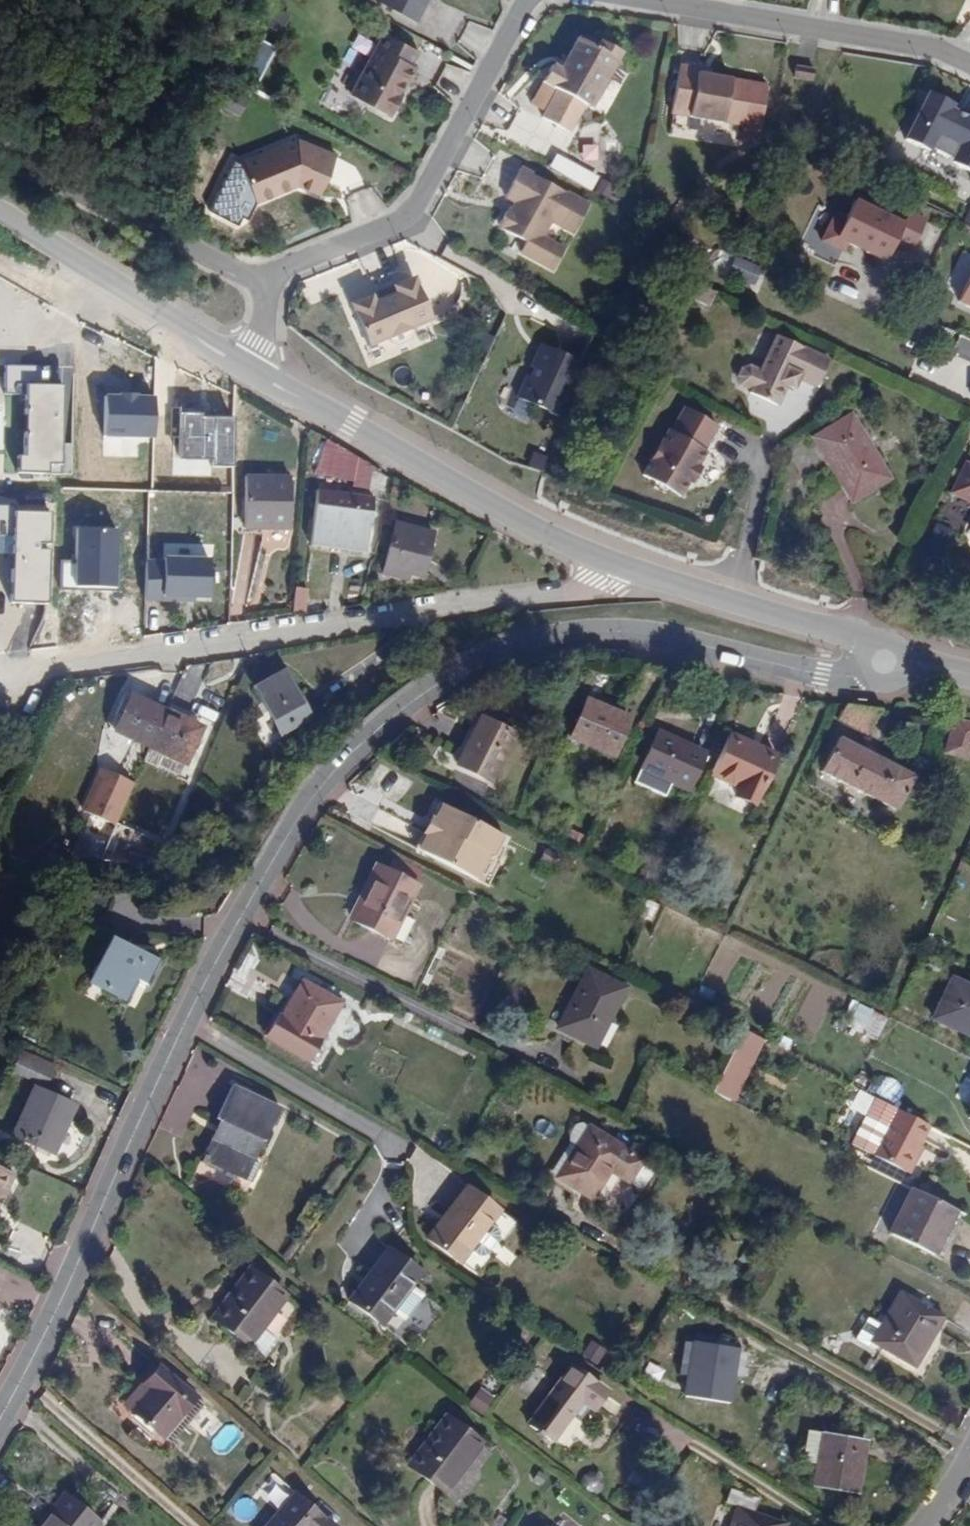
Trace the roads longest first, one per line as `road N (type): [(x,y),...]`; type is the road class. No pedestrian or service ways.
road 1 (residential): [(868,677),(822,674),(625,630),(527,645),(356,738),(280,835),(202,981),(0,1418)]
road 2 (tertiary): [(245,364),(545,537),(620,571),(875,644)]
road 3 (track): [(0,668),(459,600),(591,589),(620,571)]
road 4 (residential): [(528,0),(407,218),(286,266),(270,283)]
road 5 (residential): [(969,60),(945,48),(642,0)]
road 6 (residential): [(270,283),(0,155)]
road 7 (tertiary): [(0,212),(245,364)]

